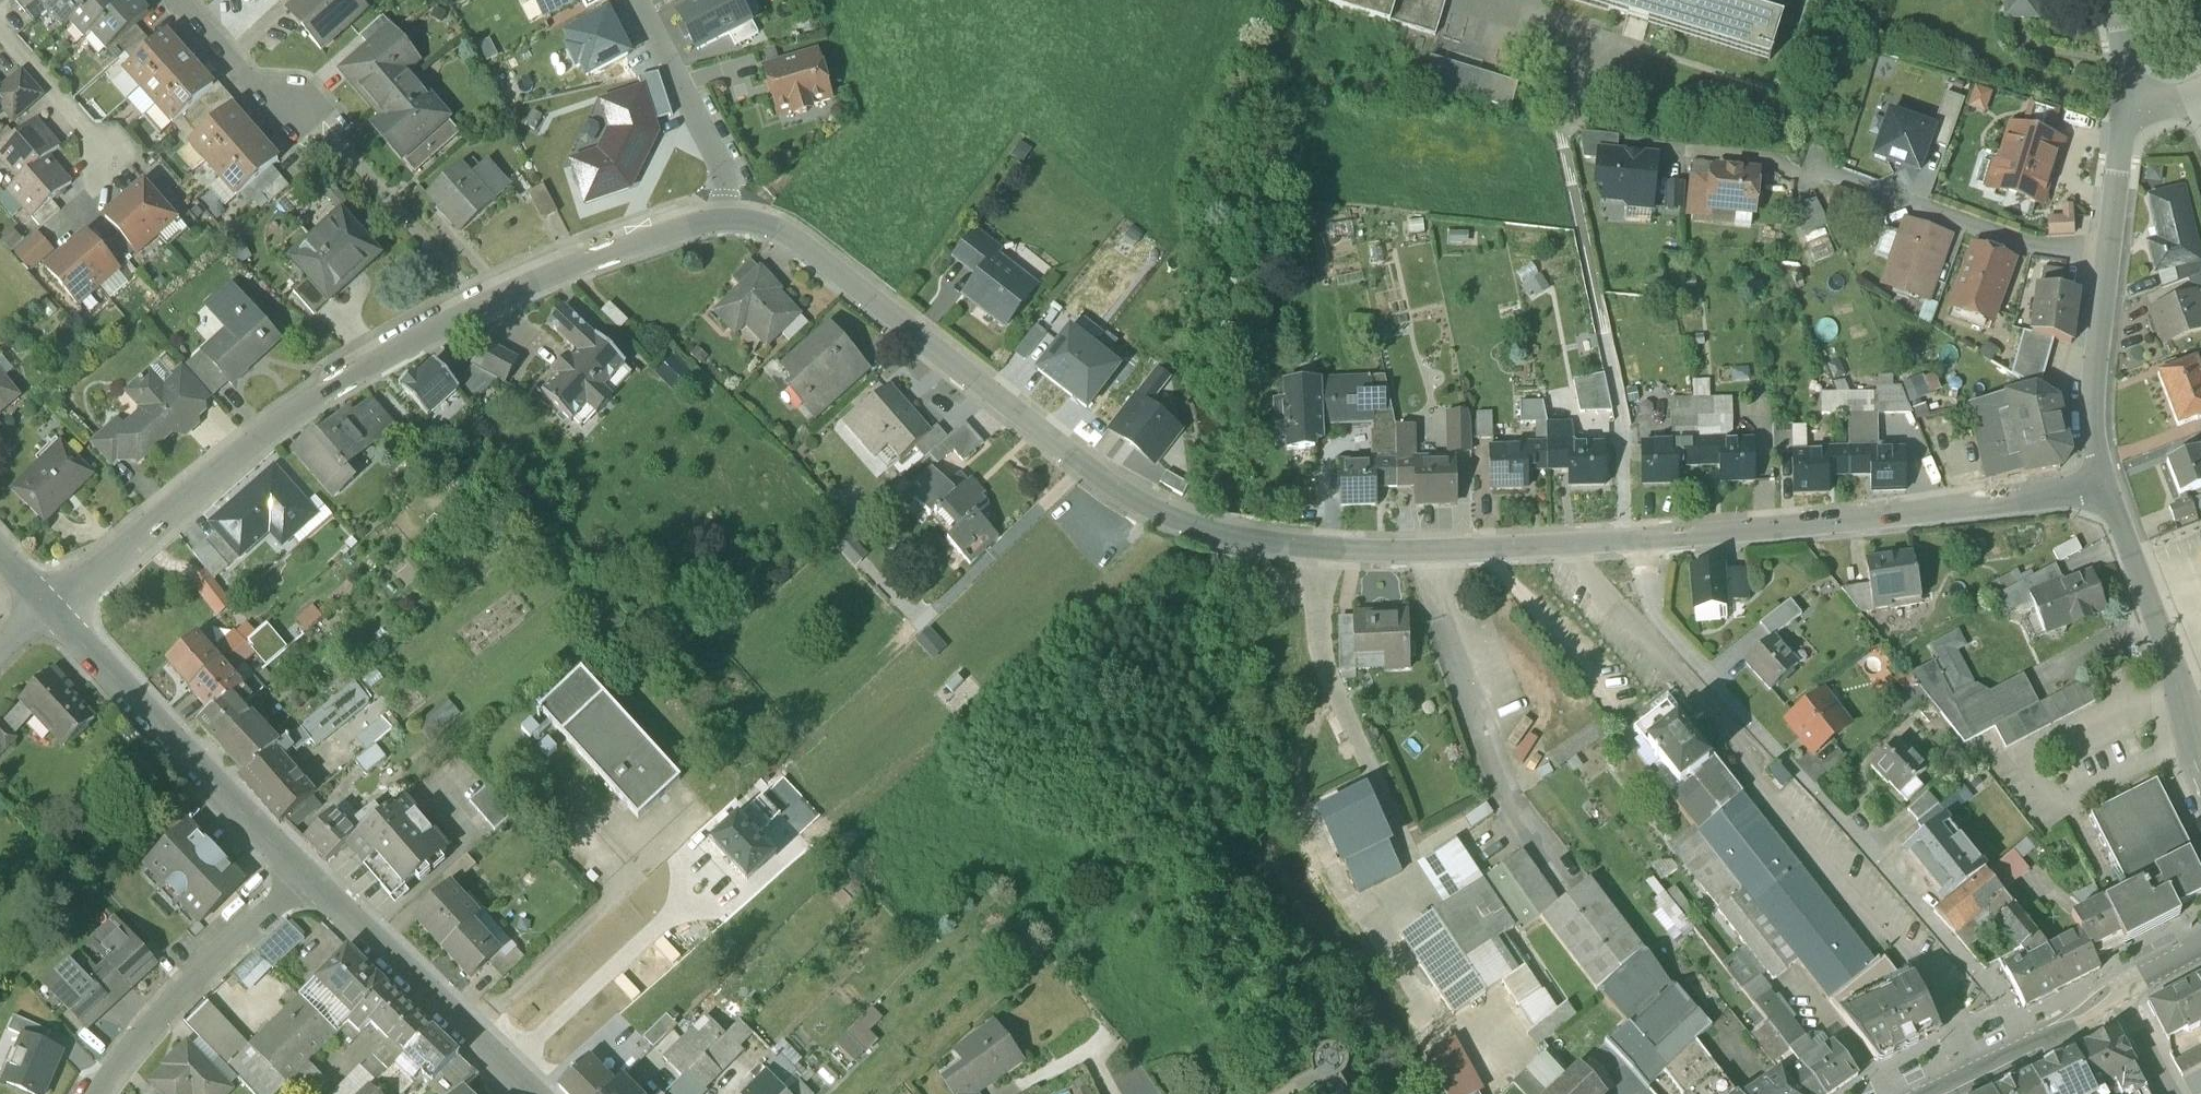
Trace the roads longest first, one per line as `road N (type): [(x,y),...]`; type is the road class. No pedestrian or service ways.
road 1 (residential): [(1643,541),(1361,551),(1249,539),(1173,520),(1105,482),(747,209),(725,218)]
road 2 (residential): [(725,218),(479,301),(420,330),(310,401),(49,607)]
road 3 (residential): [(1643,541),(1647,595),(1670,639),(2002,1000),(2025,1046)]
road 4 (residential): [(2105,488),(1643,541)]
road 5 (residential): [(2108,254),(2042,247),(1922,211),(1821,170),(1701,158)]
road 6 (secondary): [(308,877),(49,607)]
road 7 (secondary): [(532,1093),(308,877)]
road 8 (residential): [(98,1093),(178,998),(308,877)]
road 9 (residential): [(2105,488),(2200,767)]
road 10 (residential): [(725,218),(719,164),(634,0)]
road 11 (residential): [(2108,254),(2091,429),(2105,488)]
road 12 (residential): [(109,157),(0,28)]
road 13 (residential): [(177,0),(245,73),(298,100)]
road 14 (residential): [(2123,100),(2108,254)]

